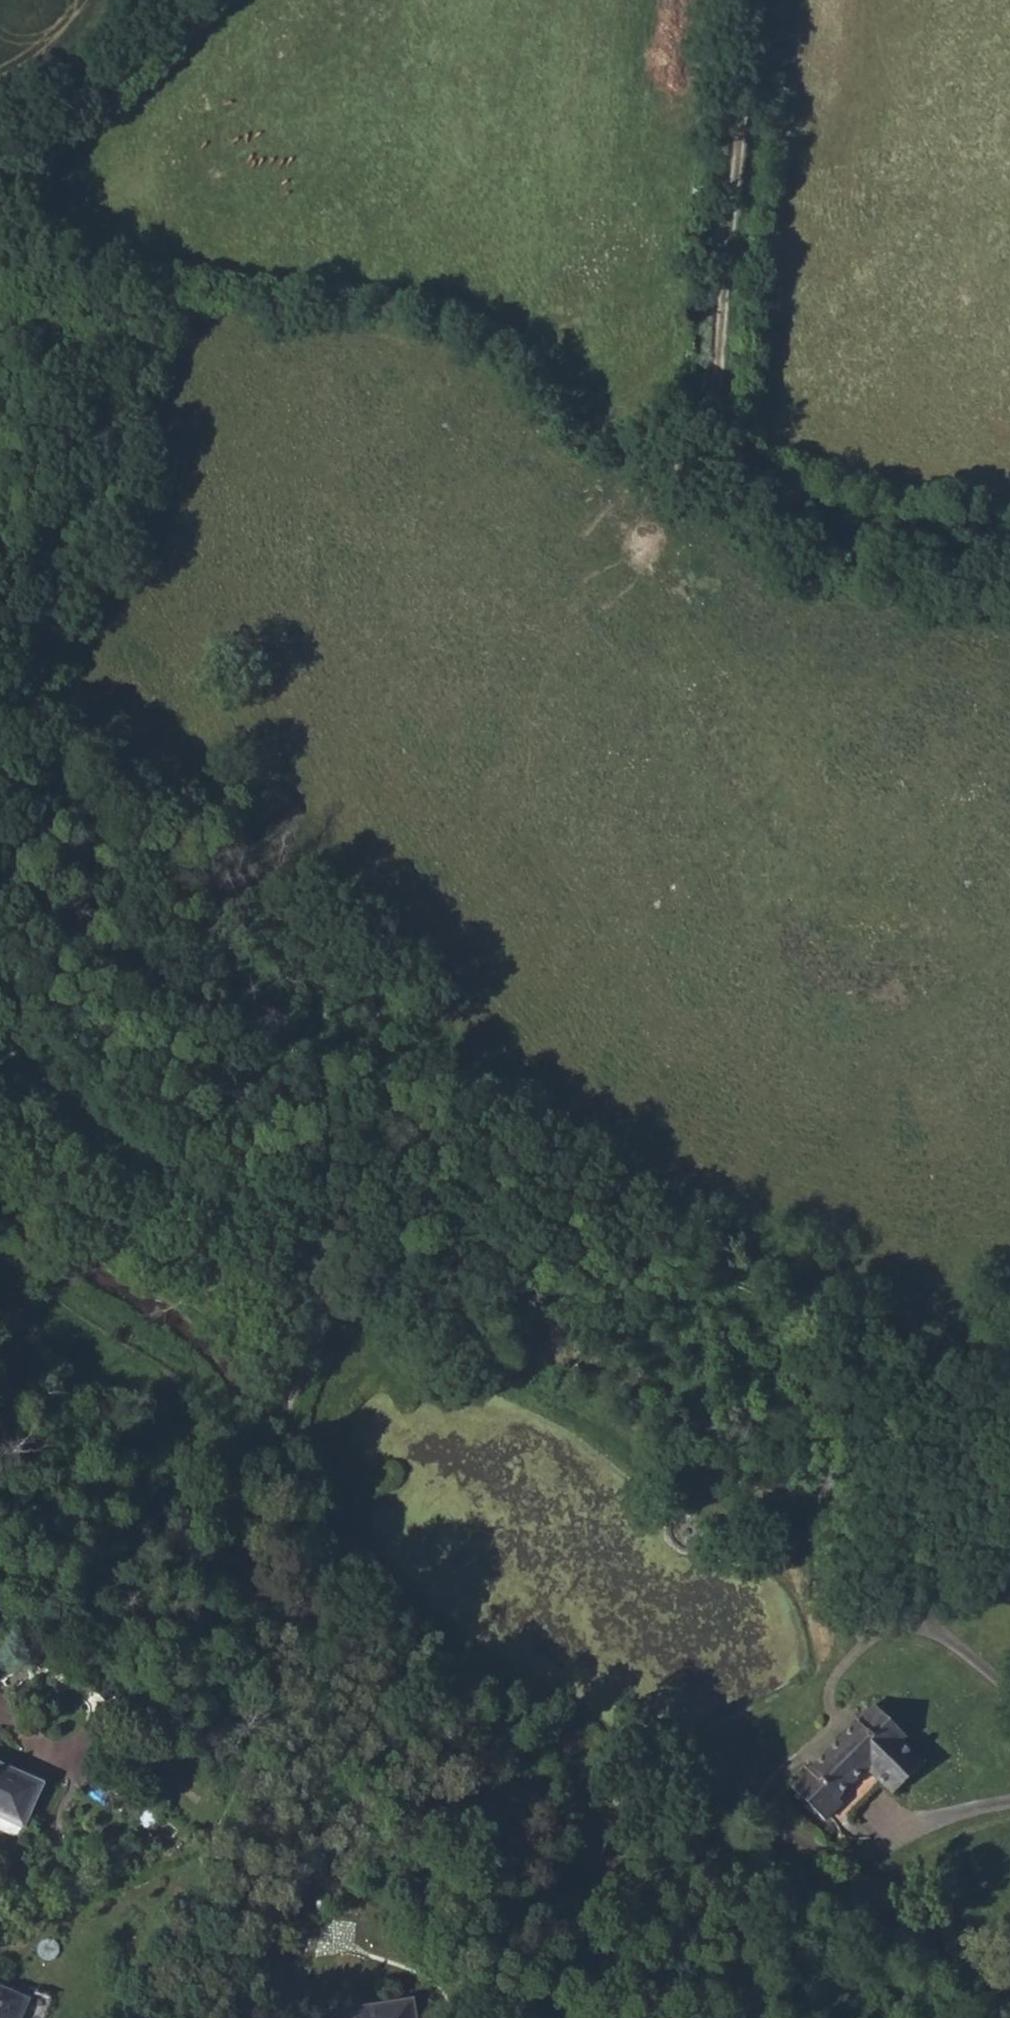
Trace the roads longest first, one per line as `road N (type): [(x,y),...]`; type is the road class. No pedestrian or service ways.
road 1 (track): [(752,0),(721,336),(724,424),(748,468),(787,499),(1009,557)]

